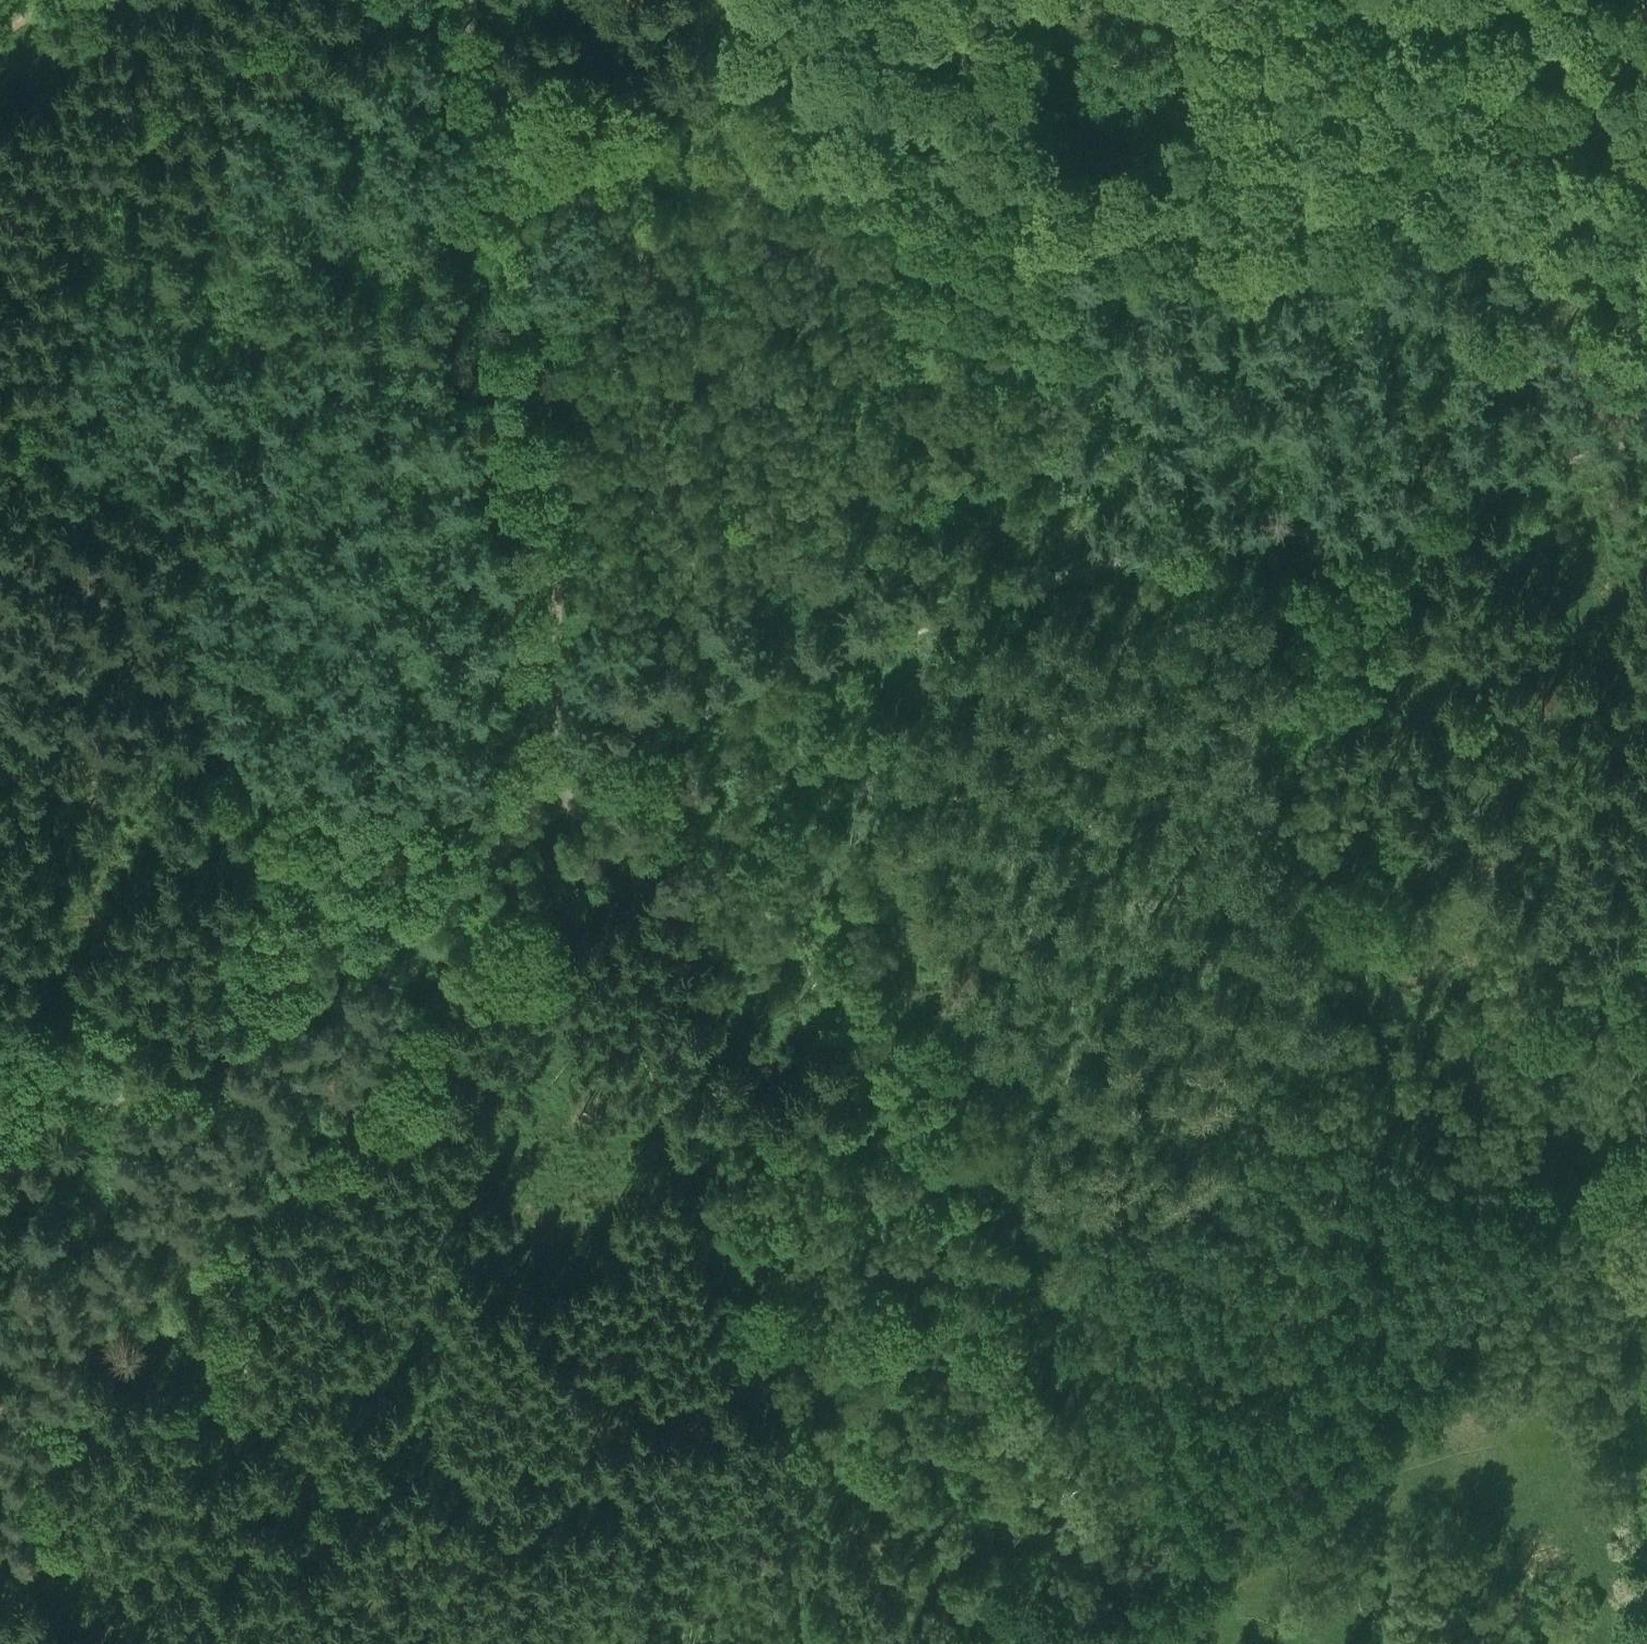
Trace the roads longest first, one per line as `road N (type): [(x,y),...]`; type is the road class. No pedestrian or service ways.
road 1 (track): [(0,1194),(137,1084),(536,836),(559,806),(600,794),(740,693),(837,653),(1135,576),(1597,439),(1646,434)]
road 2 (track): [(535,0),(559,806)]

